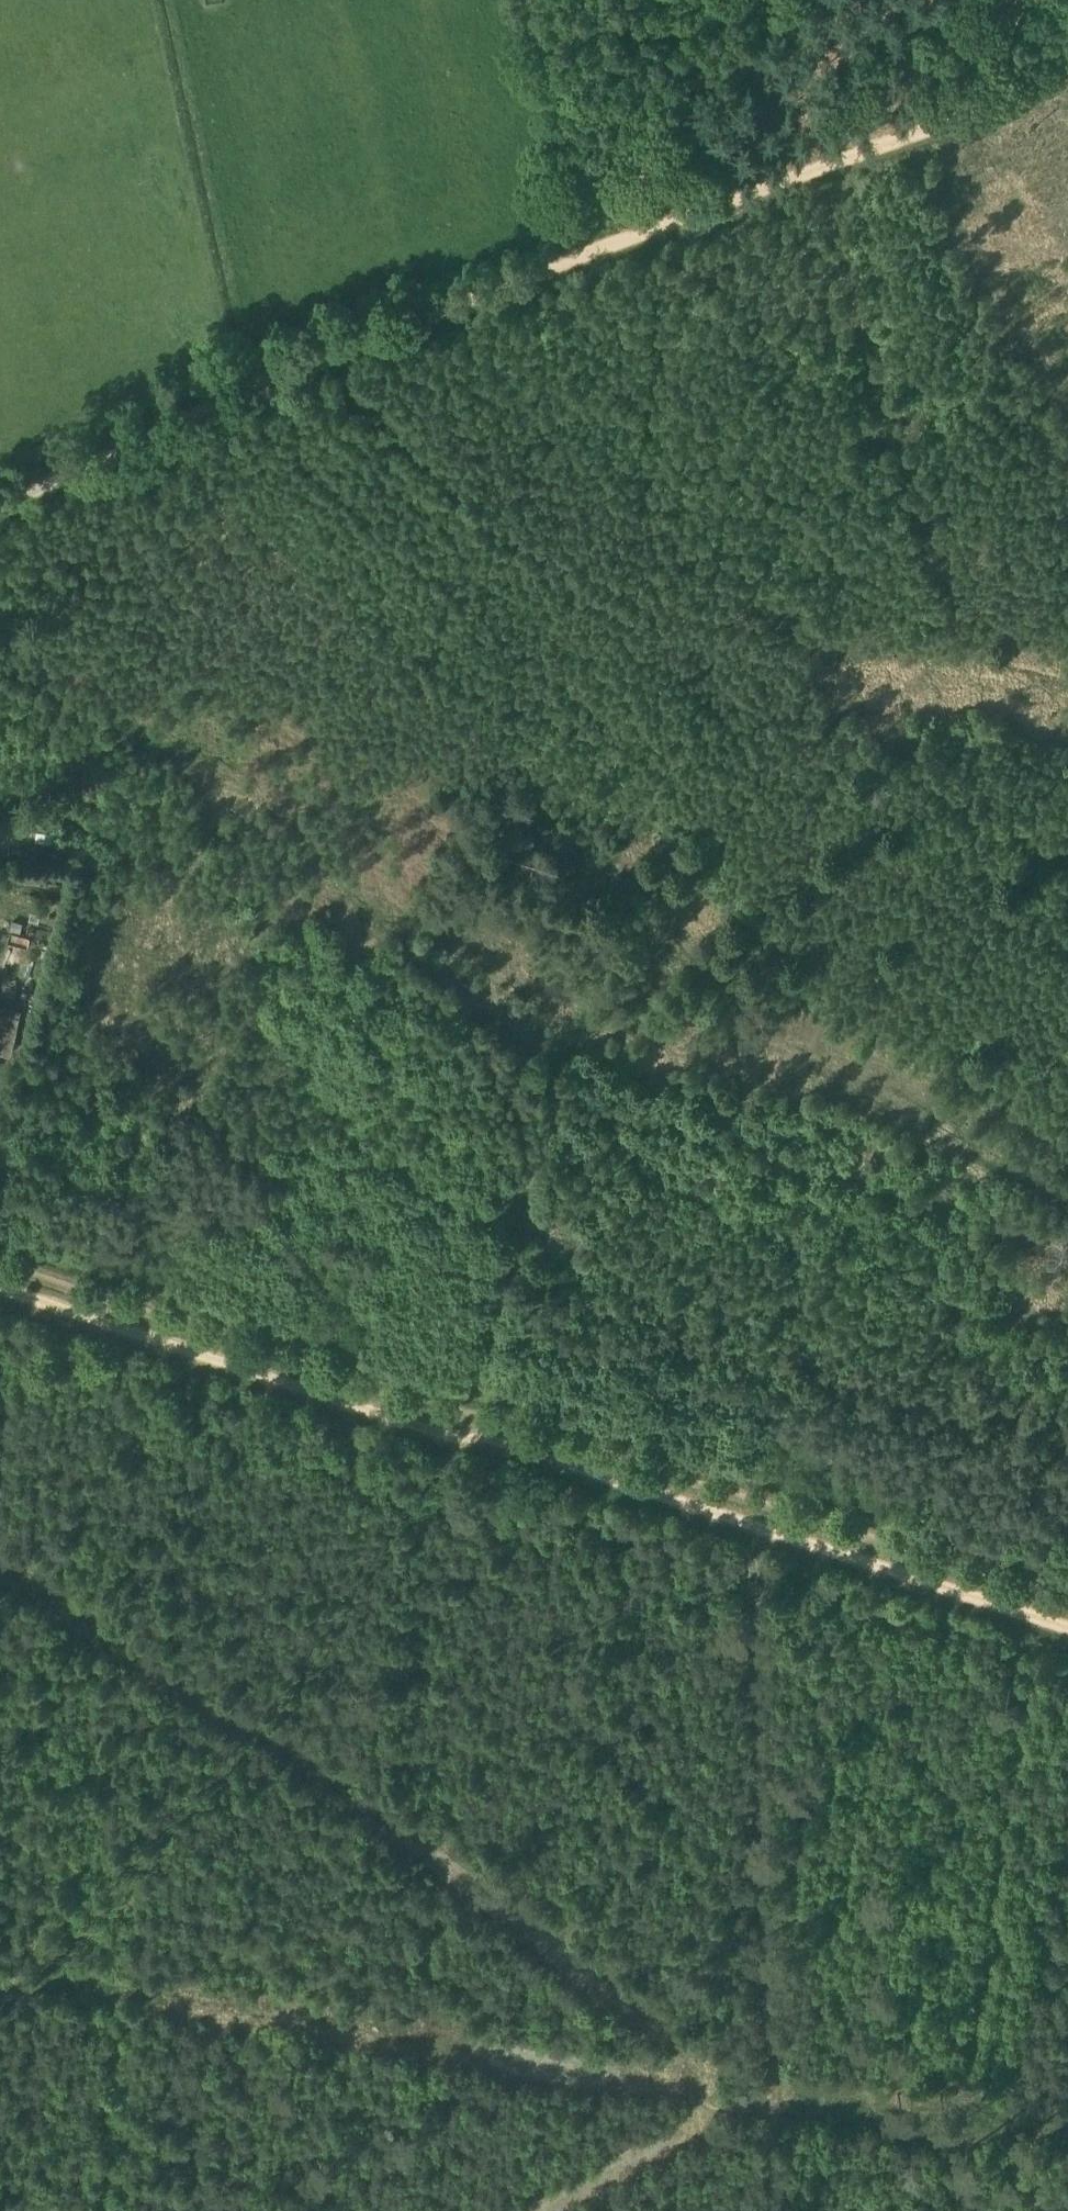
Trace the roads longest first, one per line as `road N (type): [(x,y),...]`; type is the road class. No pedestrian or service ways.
road 1 (track): [(1067,78),(675,230),(379,323),(0,499)]
road 2 (track): [(755,1521),(0,1267)]
road 3 (track): [(755,1521),(771,2143)]
road 4 (track): [(1067,1621),(755,1521)]

